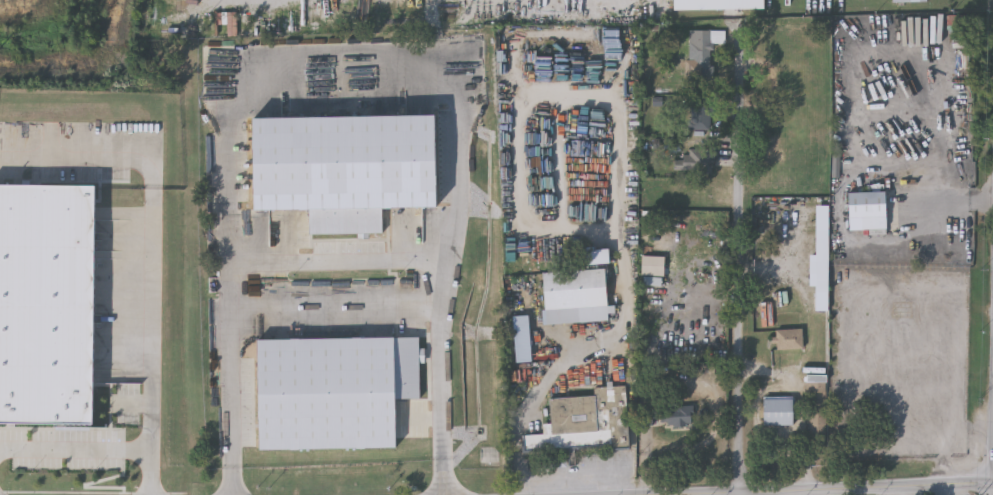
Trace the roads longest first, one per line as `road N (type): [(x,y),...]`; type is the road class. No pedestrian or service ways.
road 1 (residential): [(744,494),(742,30)]
road 2 (secondary): [(992,489),(787,494)]

